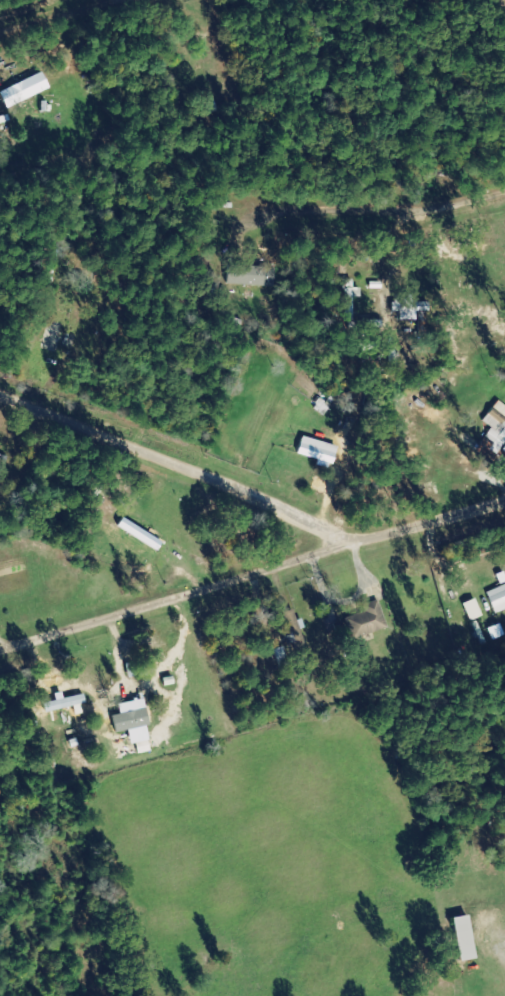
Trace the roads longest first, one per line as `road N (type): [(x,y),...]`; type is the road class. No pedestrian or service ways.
road 1 (residential): [(0,699),(311,598),(322,578),(451,558),(504,539)]
road 2 (residential): [(322,578),(306,548),(0,403)]
road 3 (residential): [(0,64),(222,17),(349,0)]
road 4 (residential): [(504,243),(380,267)]

